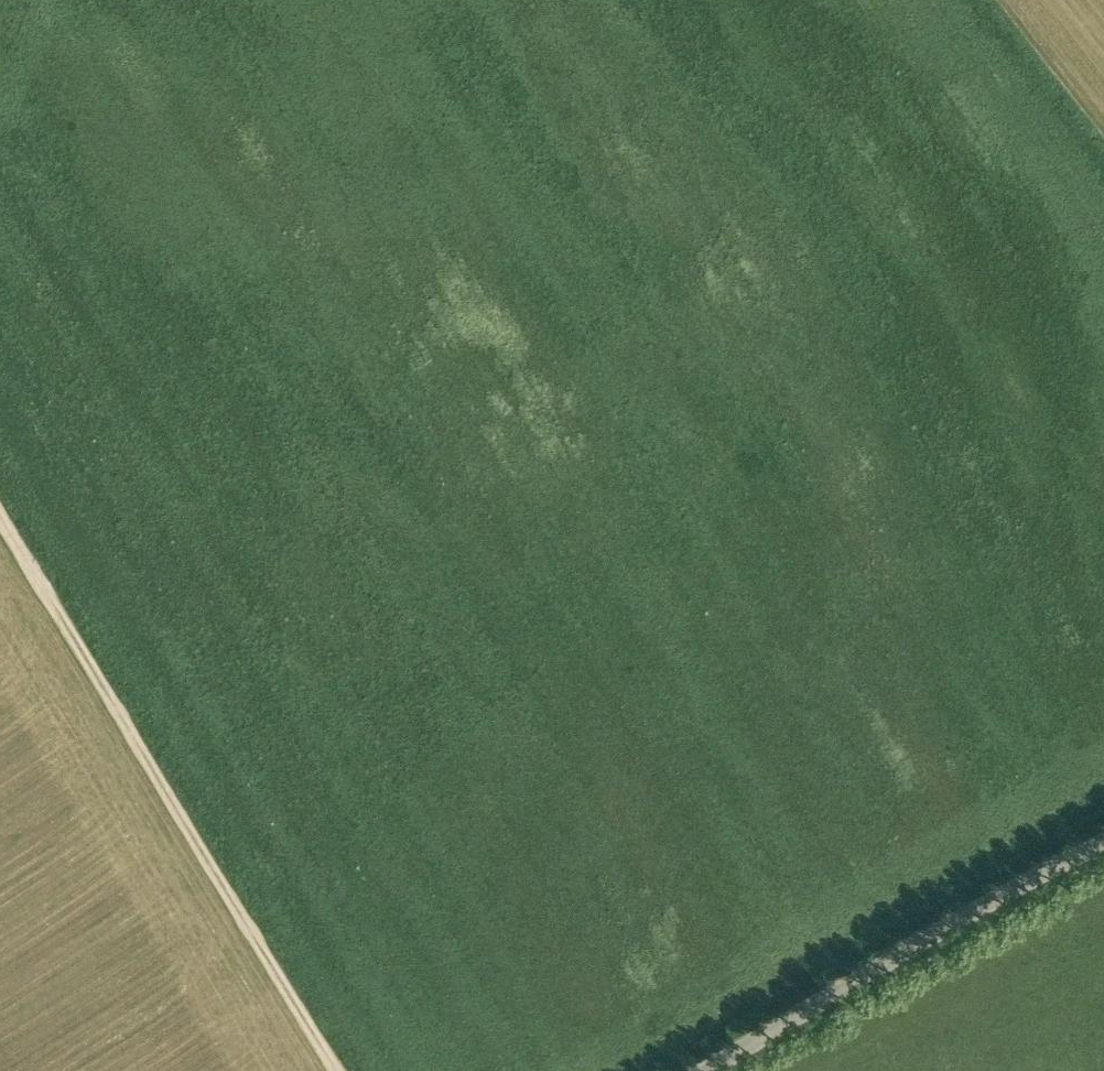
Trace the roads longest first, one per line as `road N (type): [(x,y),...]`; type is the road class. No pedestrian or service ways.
road 1 (track): [(0,518),(334,1070)]
road 2 (unclassified): [(709,1070),(988,903),(1103,844)]

